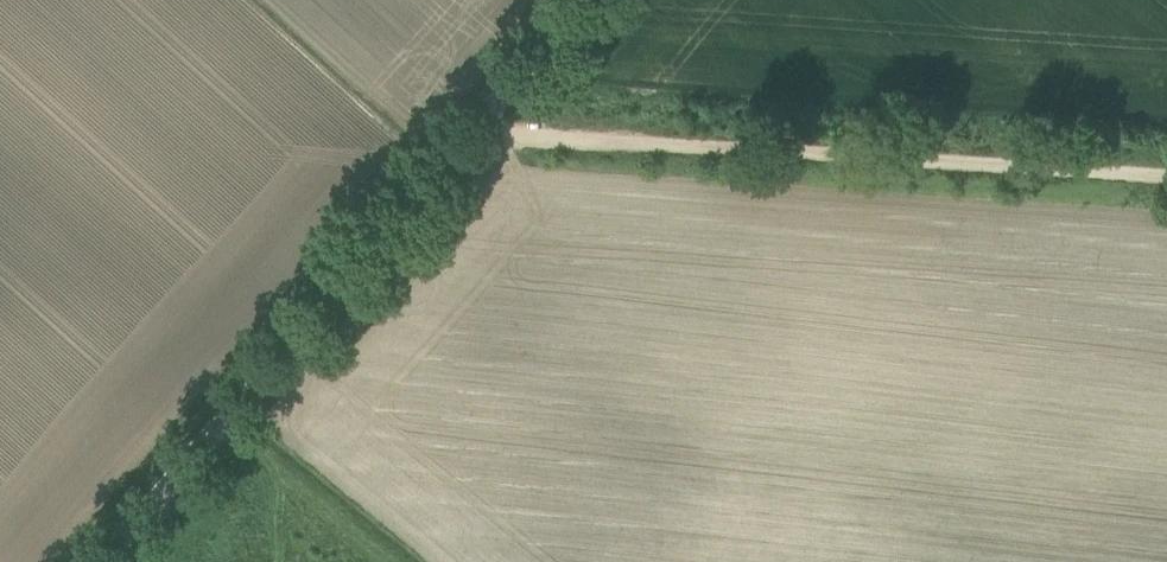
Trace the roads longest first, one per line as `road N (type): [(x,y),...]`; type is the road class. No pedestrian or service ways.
road 1 (unclassified): [(101,561),(595,0)]
road 2 (track): [(1166,177),(479,131)]

